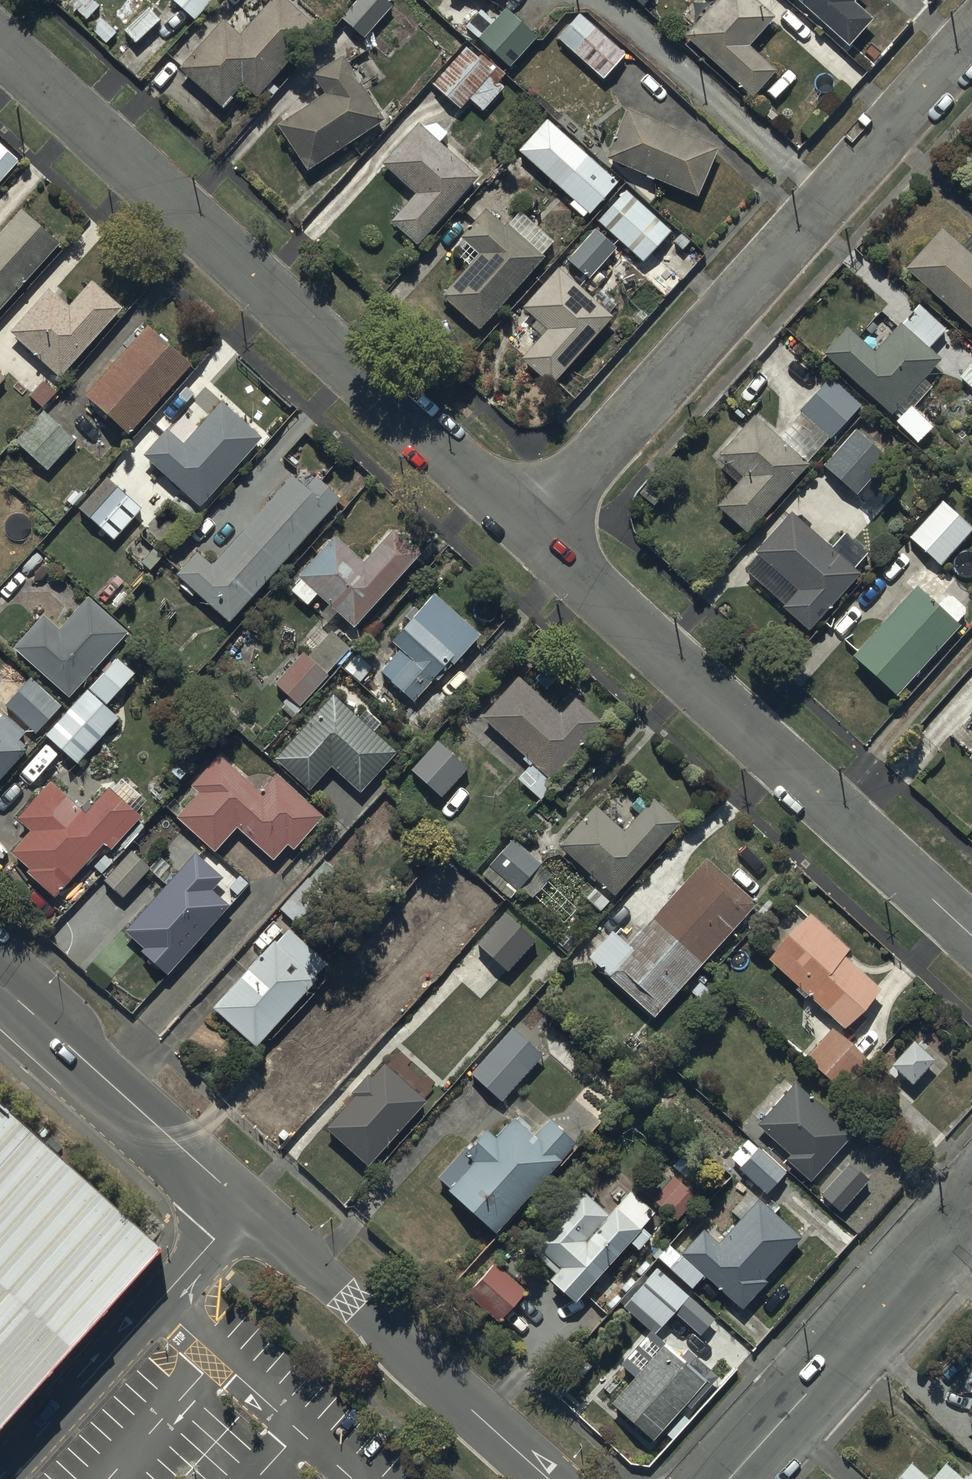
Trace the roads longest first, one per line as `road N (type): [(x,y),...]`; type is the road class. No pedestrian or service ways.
road 1 (tertiary): [(547,1478),(0,984)]
road 2 (residential): [(529,530),(0,46)]
road 3 (residential): [(529,530),(971,39)]
road 4 (residential): [(971,935),(529,530)]
road 5 (residential): [(729,1478),(971,1213)]

